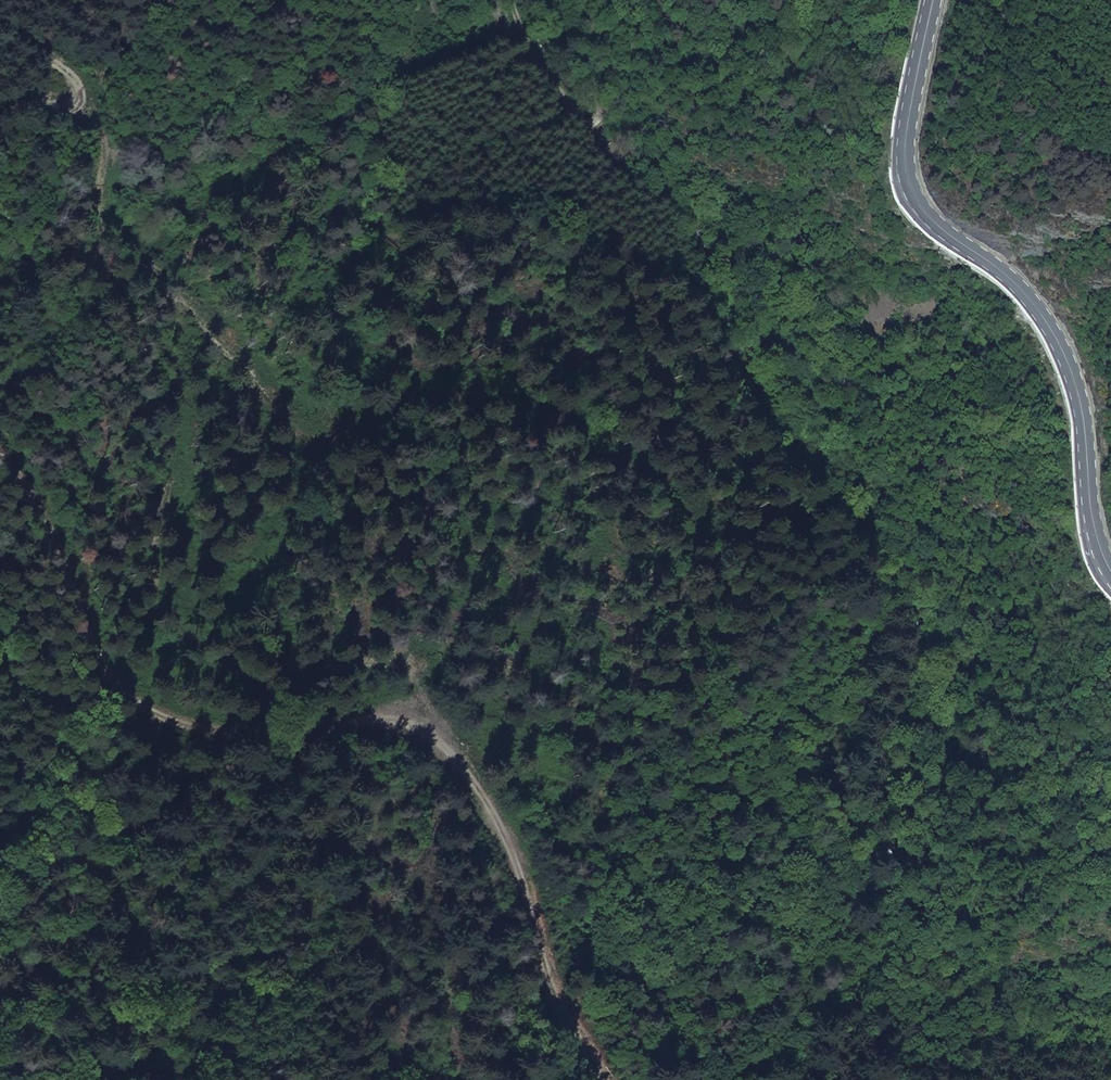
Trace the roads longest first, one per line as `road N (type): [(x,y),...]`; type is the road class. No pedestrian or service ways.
road 1 (track): [(0,460),(131,703),(225,736),(367,728),(442,742),(517,853),(592,1079)]
road 2 (primary): [(931,0),(911,138),(914,186),(936,221),(1017,280),(1059,333),(1086,402),(1099,531),(1110,568)]
road 3 (unclassified): [(605,0),(588,51),(600,115),(586,129),(523,33),(511,0)]

